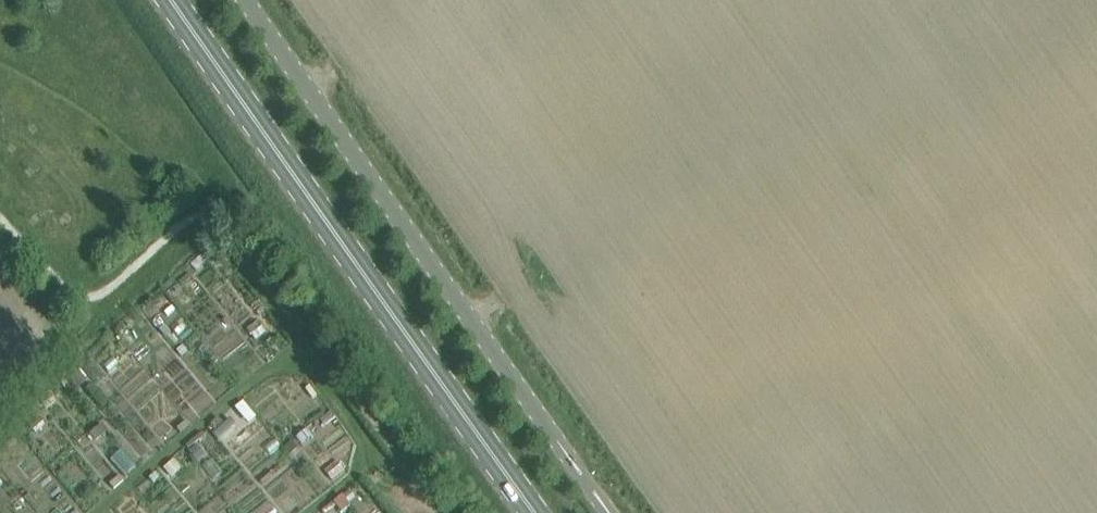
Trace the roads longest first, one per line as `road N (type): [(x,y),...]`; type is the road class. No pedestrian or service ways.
road 1 (secondary): [(535,512),(178,0)]
road 2 (unclassified): [(257,0),(609,512)]

